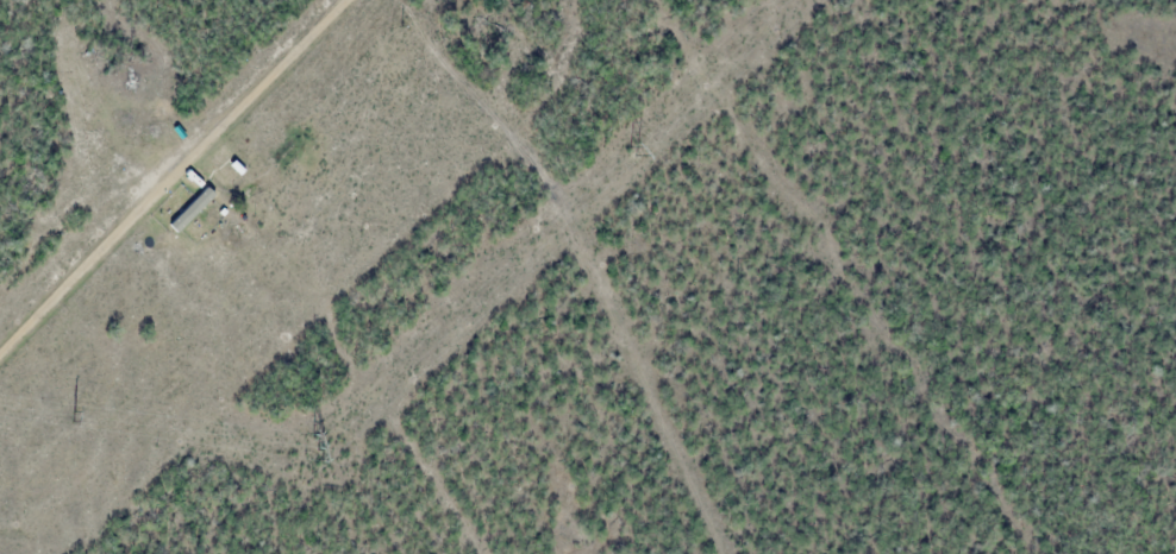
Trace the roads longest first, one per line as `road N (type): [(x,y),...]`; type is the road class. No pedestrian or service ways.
road 1 (track): [(722,553),(608,290),(492,109),(391,0)]

